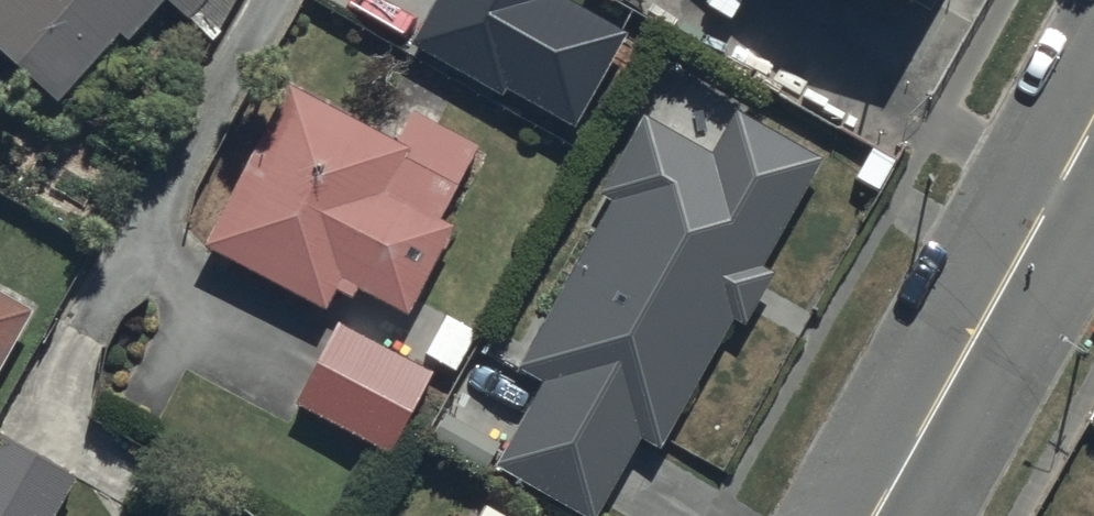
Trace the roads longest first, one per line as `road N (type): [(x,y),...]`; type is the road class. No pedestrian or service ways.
road 1 (tertiary): [(1093,132),(877,515)]

